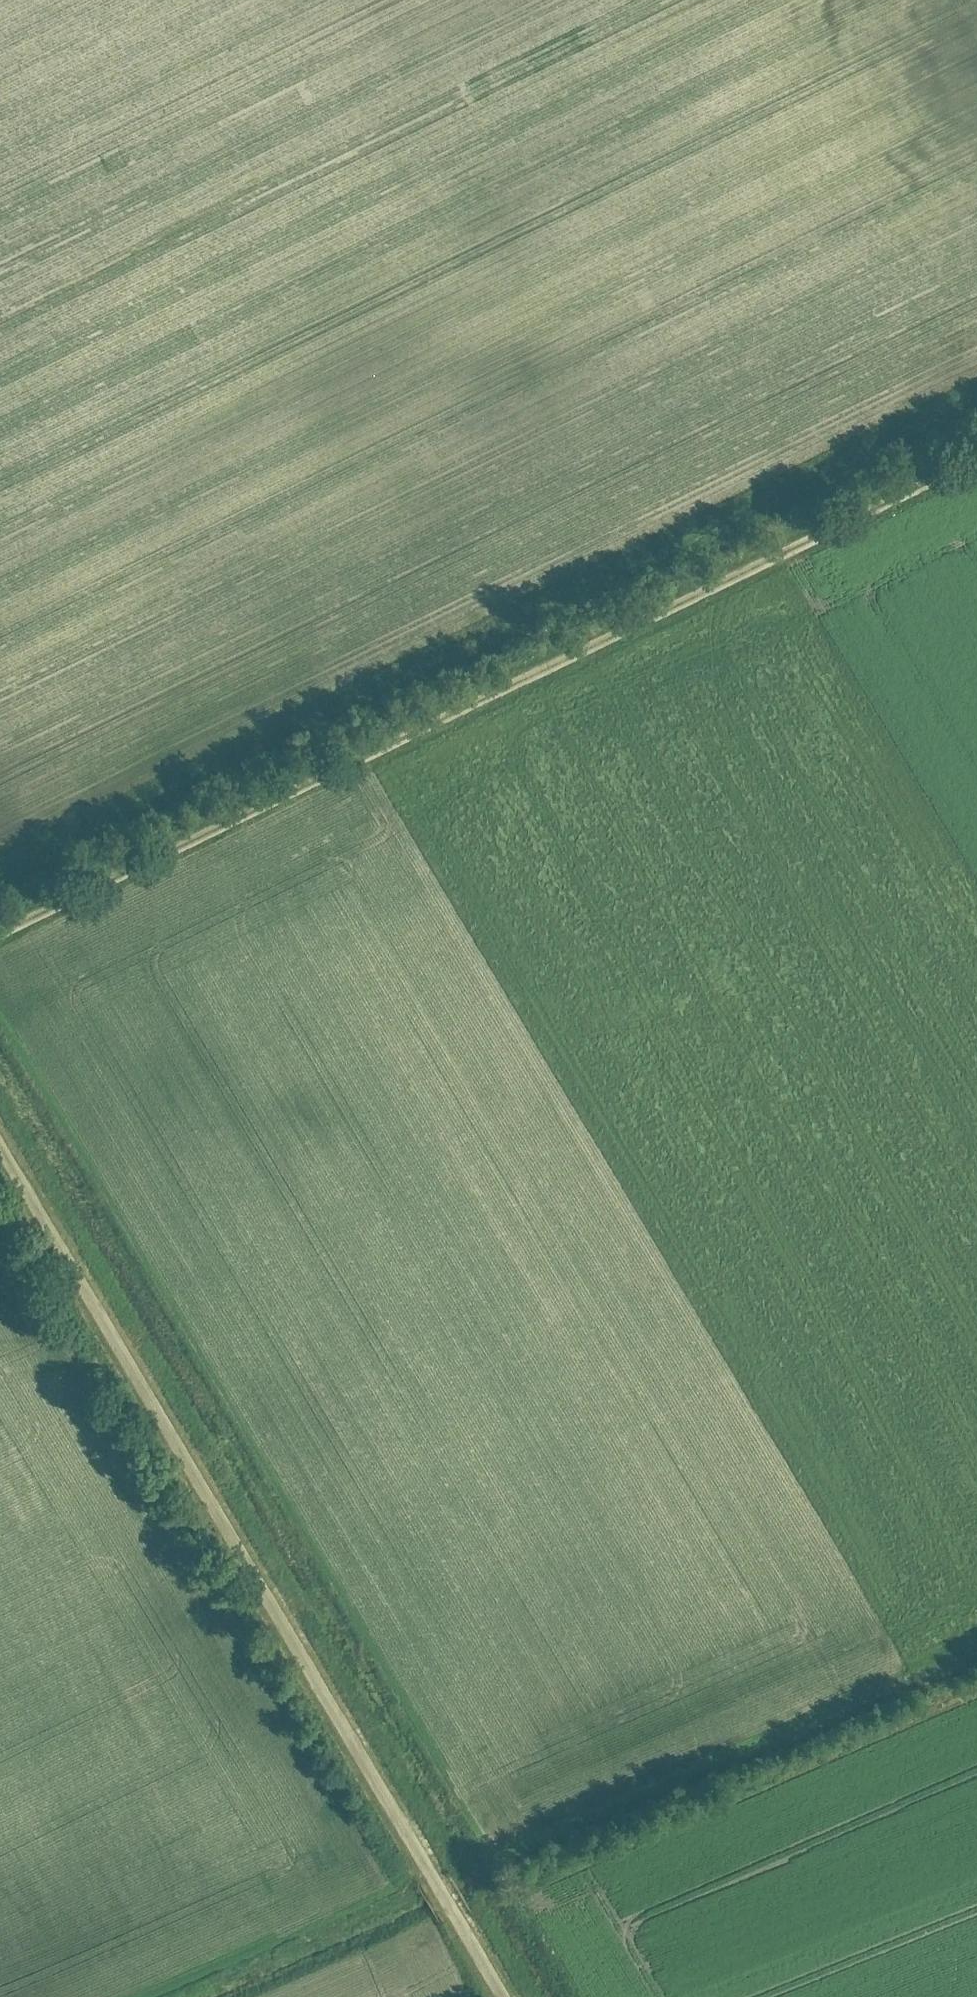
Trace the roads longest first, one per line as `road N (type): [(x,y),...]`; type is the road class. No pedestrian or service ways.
road 1 (residential): [(0,933),(976,464)]
road 2 (residential): [(509,1996),(0,1137)]

